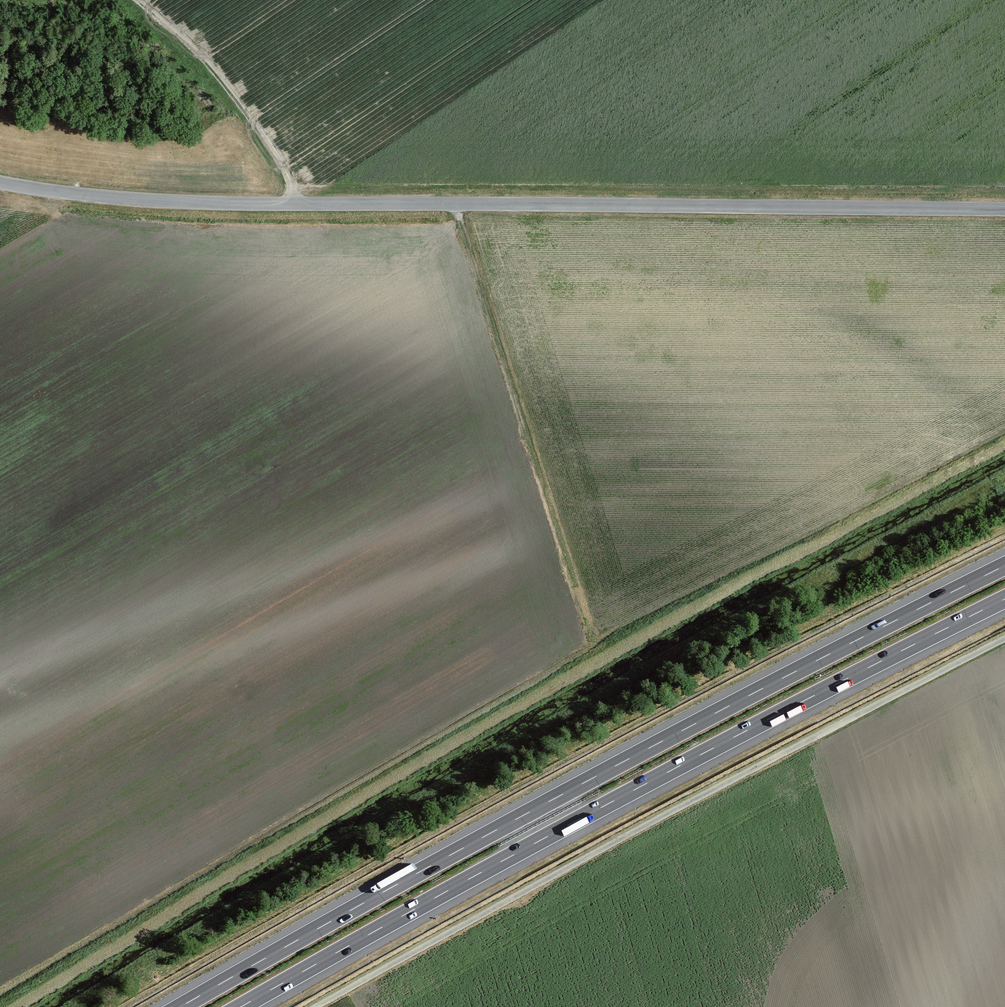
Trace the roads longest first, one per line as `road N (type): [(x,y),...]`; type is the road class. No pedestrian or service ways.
road 1 (tertiary): [(1004,209),(190,202),(0,183)]
road 2 (motorway): [(1004,566),(591,779),(180,1006)]
road 3 (motorway): [(241,1006),(604,806),(1004,599)]
road 4 (track): [(1004,639),(316,1006)]
road 5 (track): [(591,637),(454,204)]
road 6 (track): [(138,0),(244,109),(279,162),(294,204)]

